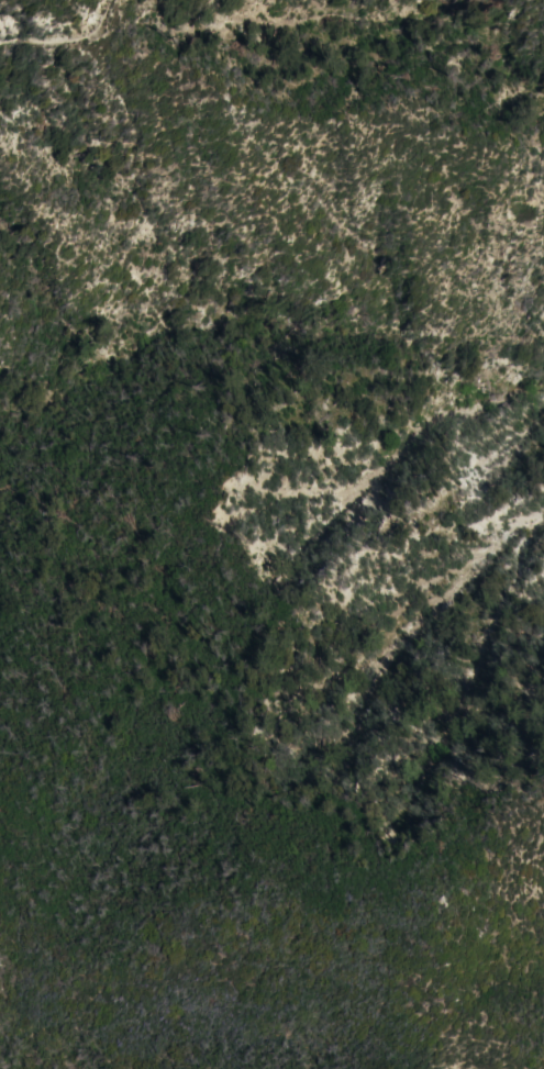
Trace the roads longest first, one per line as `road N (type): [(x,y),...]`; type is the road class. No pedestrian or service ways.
road 1 (track): [(105,0),(97,19),(76,30),(0,34)]

